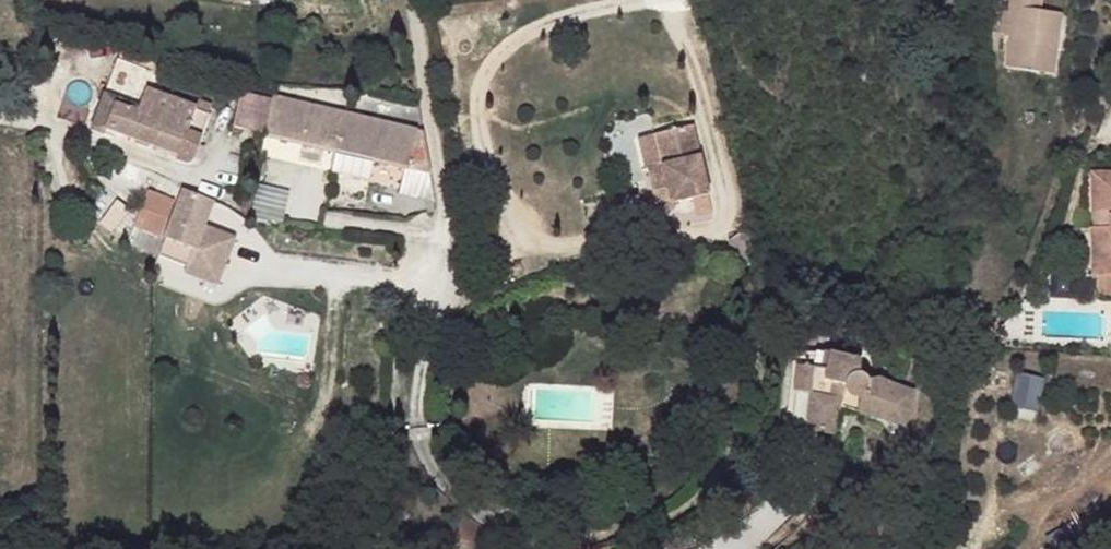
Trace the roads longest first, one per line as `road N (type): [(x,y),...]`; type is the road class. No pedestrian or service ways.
road 1 (residential): [(415,0),(447,203),(445,262),(413,423)]

